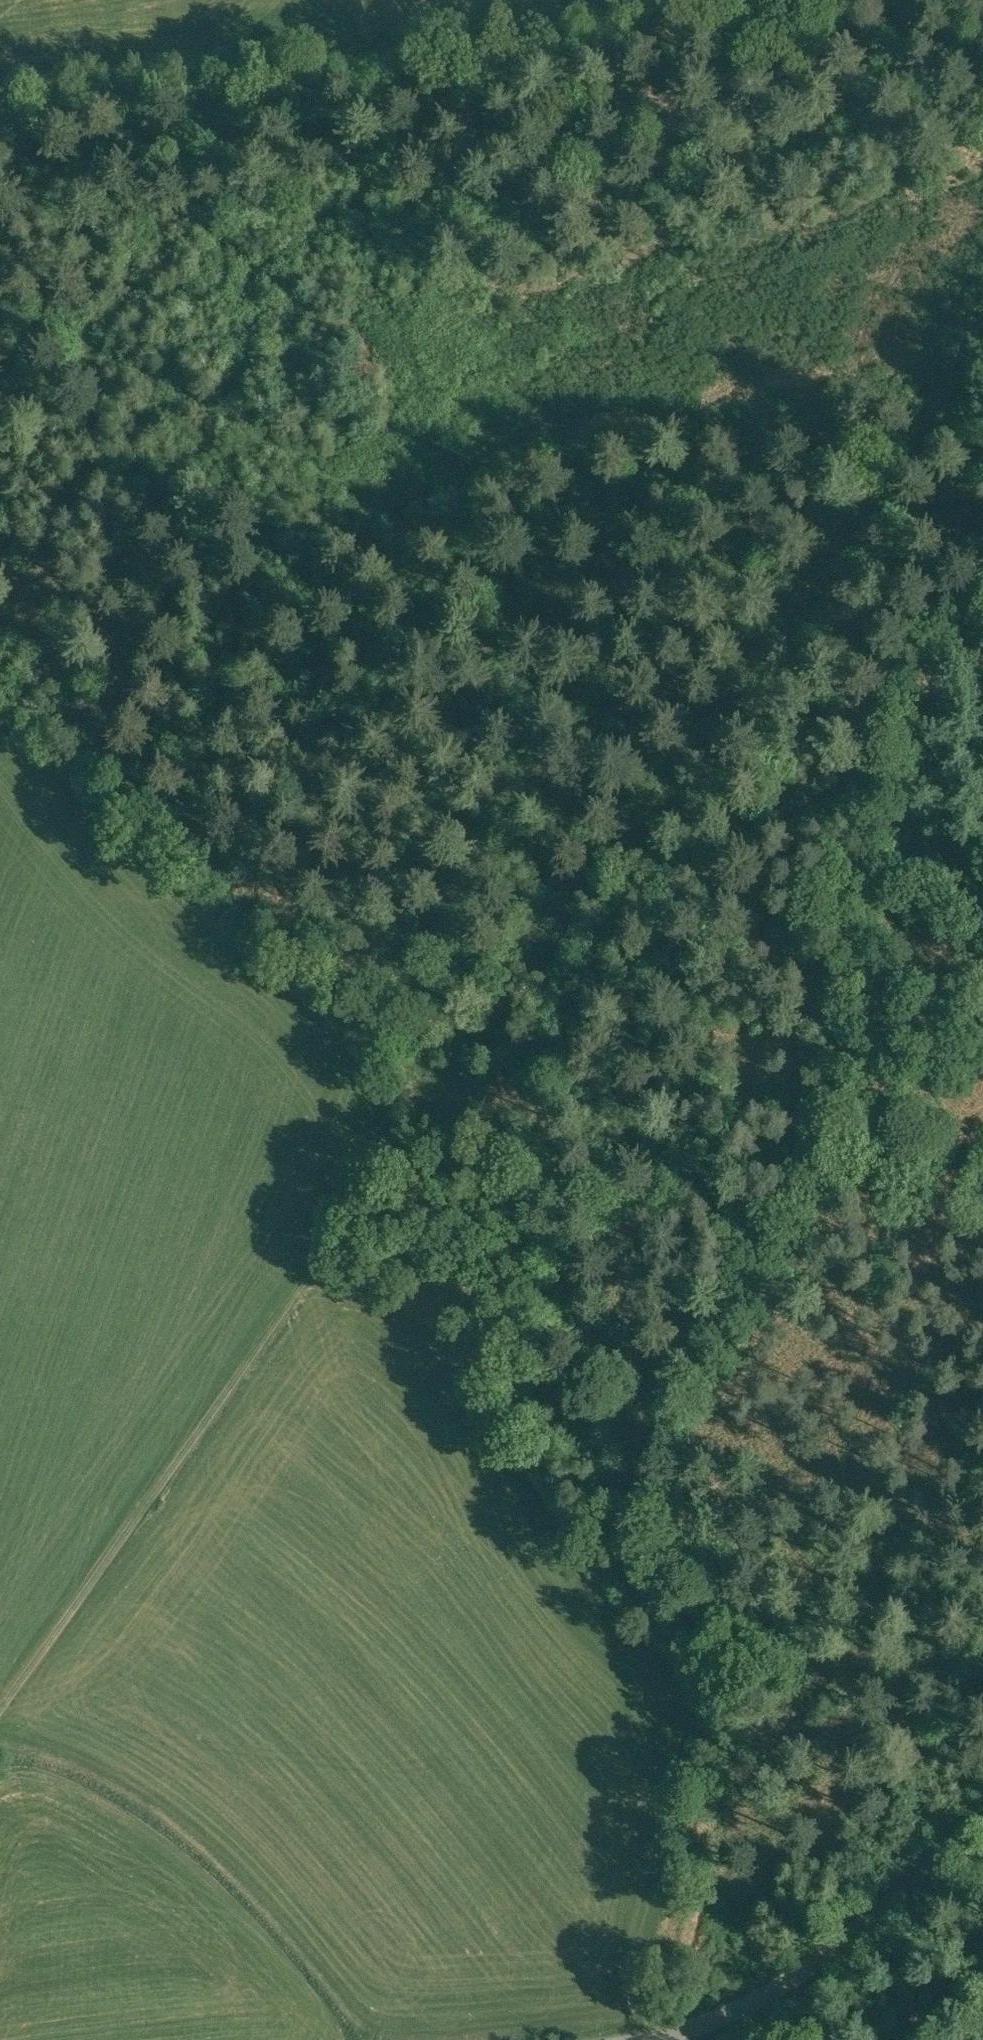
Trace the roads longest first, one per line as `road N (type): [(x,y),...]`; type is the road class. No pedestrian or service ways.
road 1 (unclassified): [(636,2039),(724,2016),(790,1985),(982,1819)]
road 2 (track): [(982,825),(672,775)]

